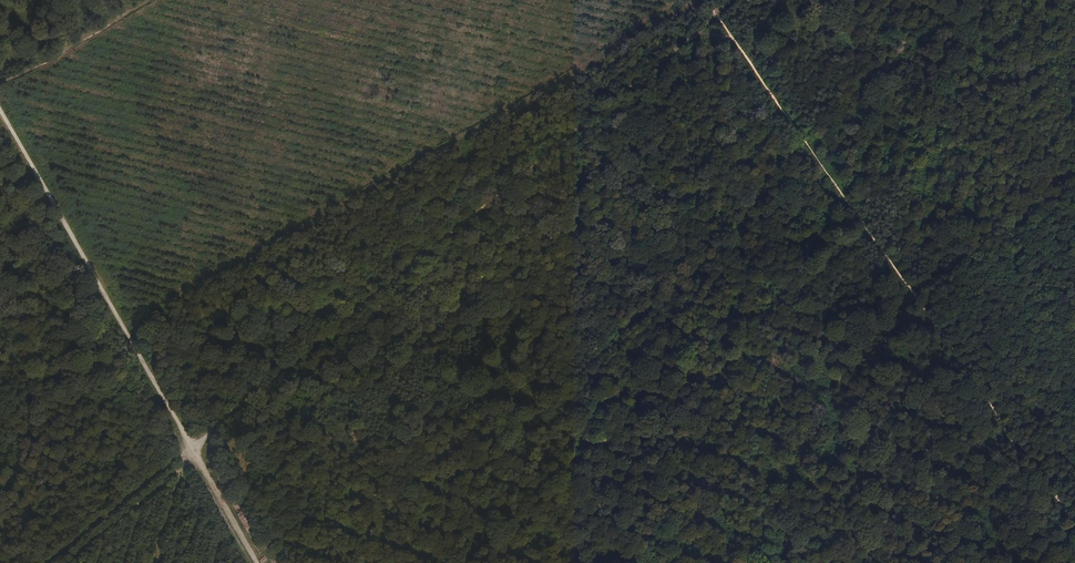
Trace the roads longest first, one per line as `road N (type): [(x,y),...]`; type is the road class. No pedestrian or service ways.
road 1 (track): [(44,562),(191,447),(505,174),(715,15)]
road 2 (track): [(1074,525),(705,0)]
road 3 (track): [(0,108),(253,562)]

